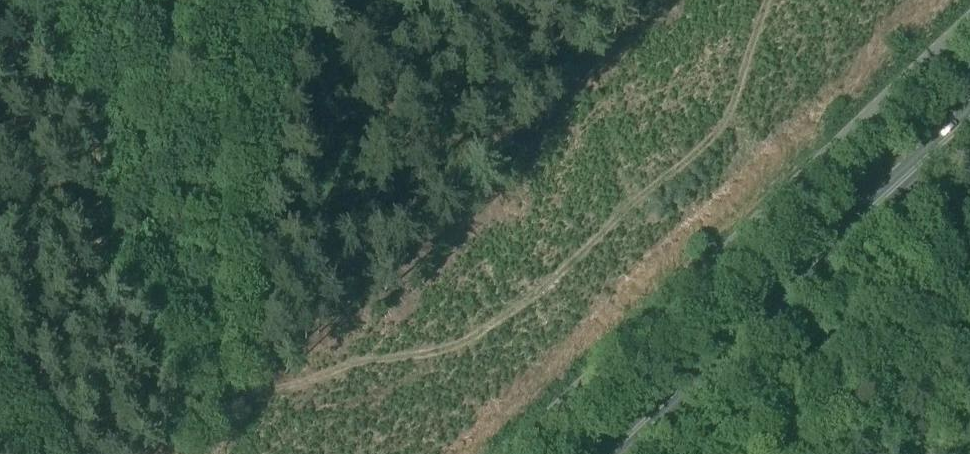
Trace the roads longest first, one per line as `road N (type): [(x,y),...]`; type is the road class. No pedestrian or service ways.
road 1 (track): [(264,0),(219,187),(225,368),(266,400),(319,410),(385,393),(679,189),(716,126),(762,0)]
road 2 (unclassified): [(507,453),(969,18)]
road 3 (primary): [(609,453),(969,122)]
road 4 (track): [(219,187),(112,237),(62,241),(0,229)]

